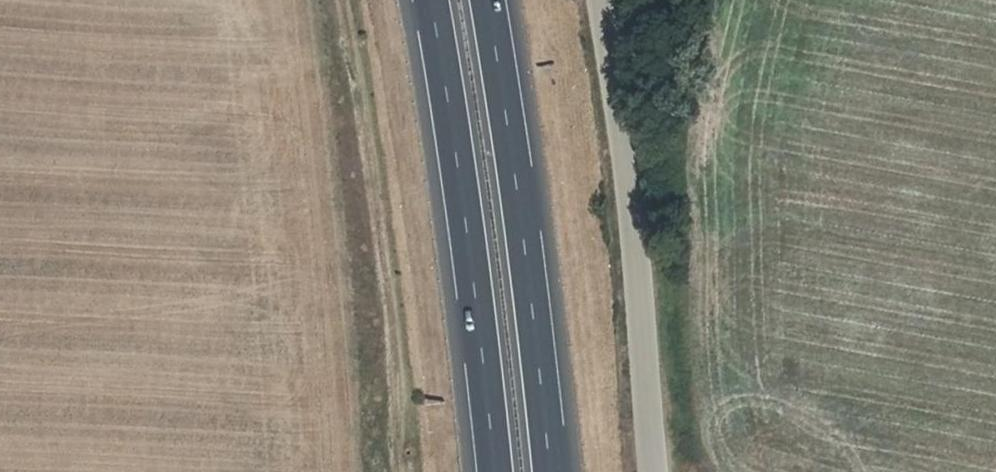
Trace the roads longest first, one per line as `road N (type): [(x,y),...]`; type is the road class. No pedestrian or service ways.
road 1 (motorway): [(429,0),(494,471)]
road 2 (motorway): [(549,471),(489,0)]
road 3 (residential): [(590,0),(649,471)]
road 4 (track): [(397,471),(341,0)]

